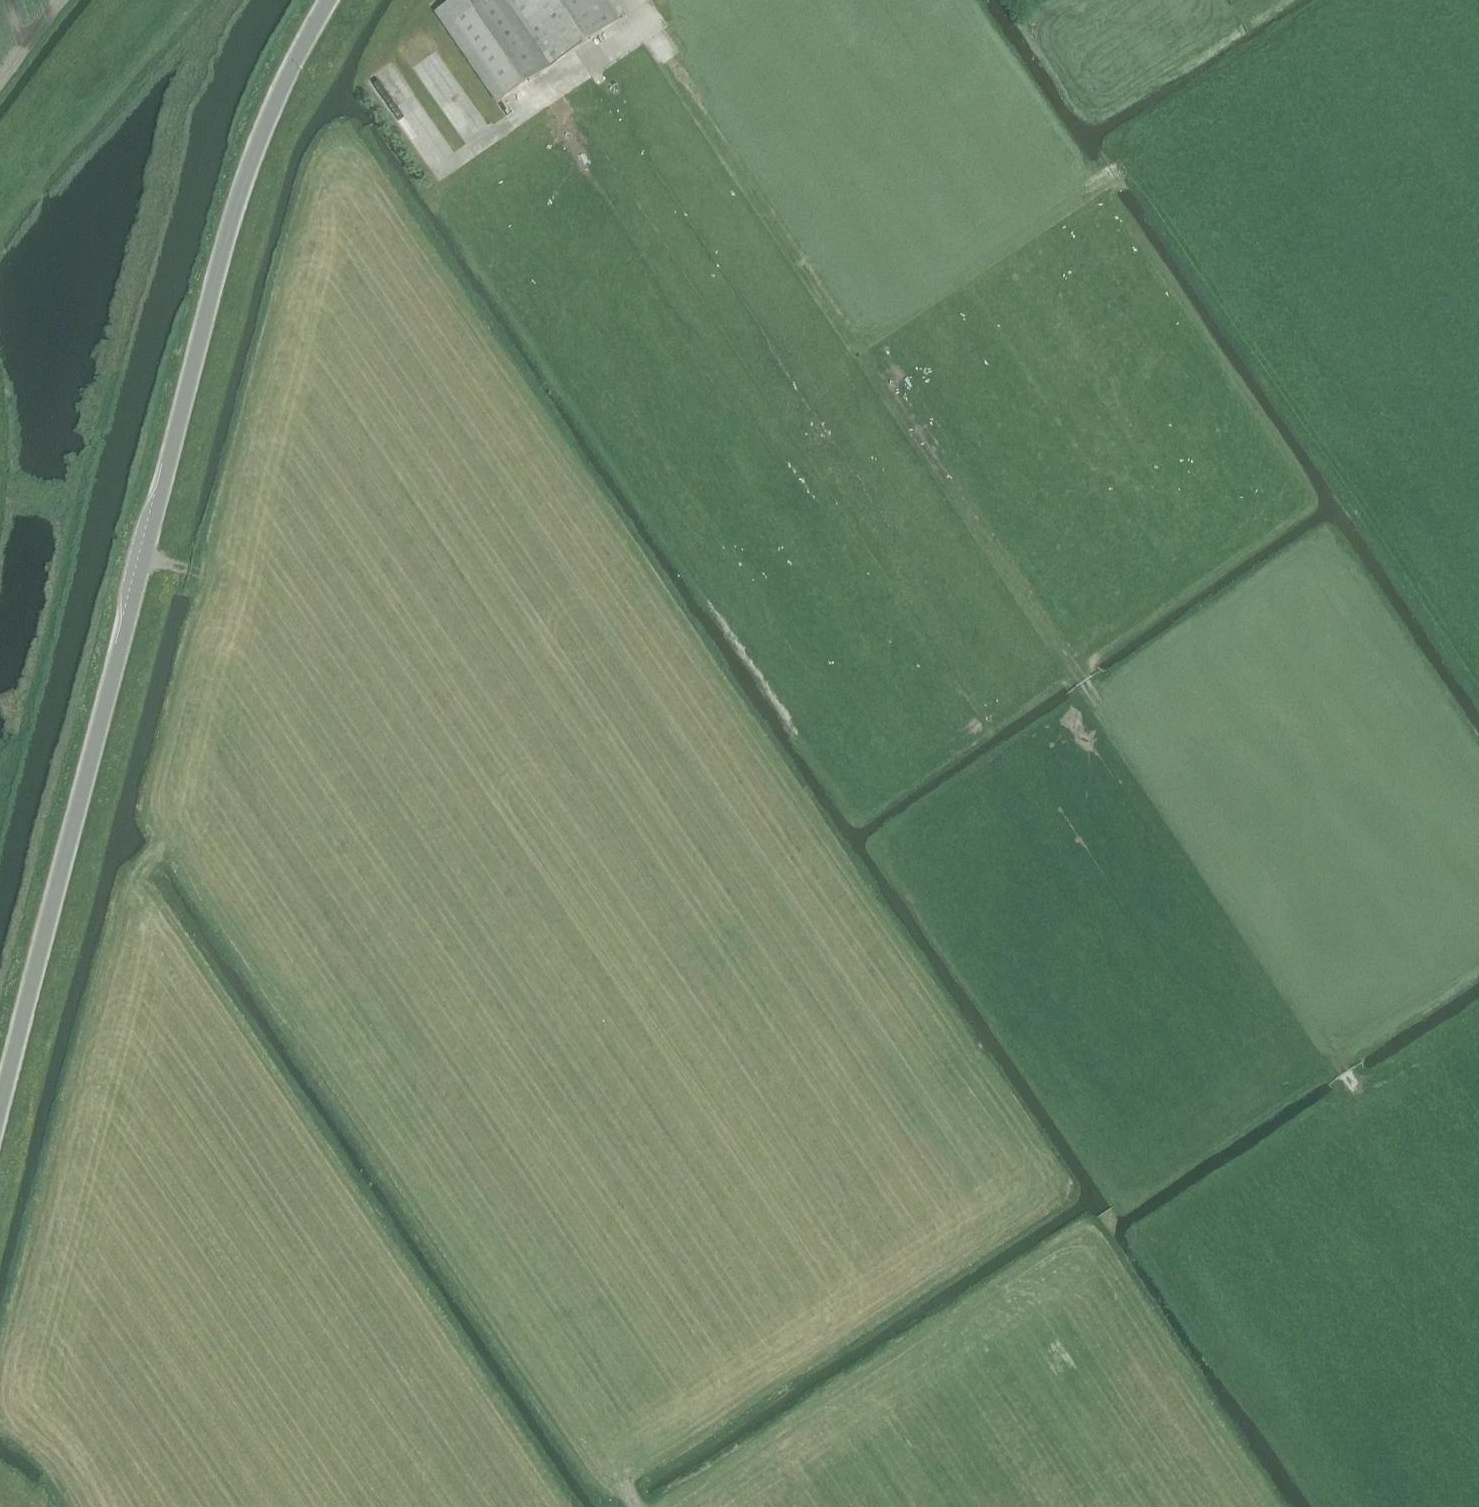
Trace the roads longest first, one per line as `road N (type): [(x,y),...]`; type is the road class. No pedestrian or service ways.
road 1 (unclassified): [(0,1115),(226,245),(262,134),(329,0)]

